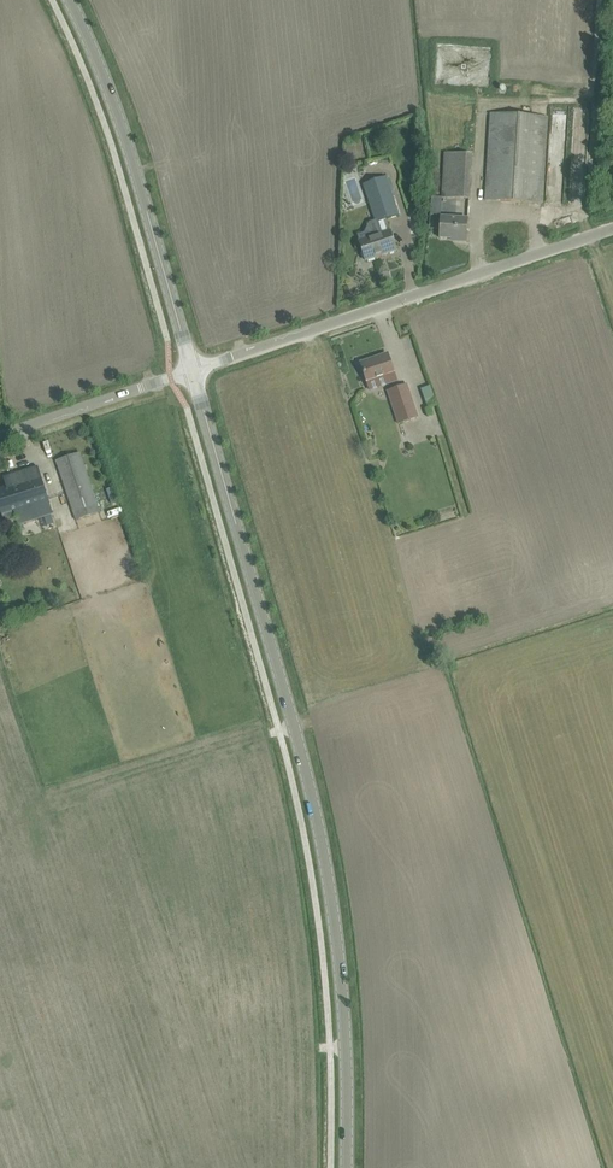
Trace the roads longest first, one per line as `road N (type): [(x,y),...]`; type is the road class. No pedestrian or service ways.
road 1 (secondary): [(193,371),(324,857),(344,1025),(346,1167)]
road 2 (unclassified): [(233,358),(612,230)]
road 3 (secondary): [(70,0),(123,133),(193,371)]
road 4 (residential): [(221,814),(255,948),(268,1079),(263,1167)]
road 5 (residential): [(0,875),(221,814)]
road 6 (residential): [(0,435),(193,371)]
road 7 (residential): [(104,998),(114,1082),(107,1167)]

